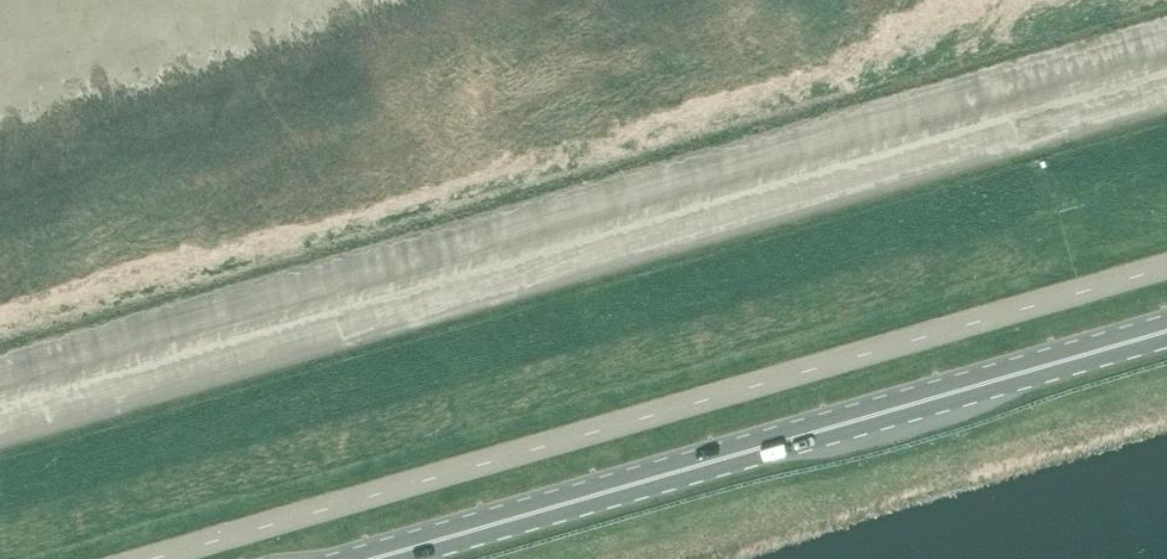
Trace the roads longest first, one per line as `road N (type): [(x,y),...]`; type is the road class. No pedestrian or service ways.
road 1 (unclassified): [(142,558),(1166,265)]
road 2 (primary): [(371,558),(1166,330)]

